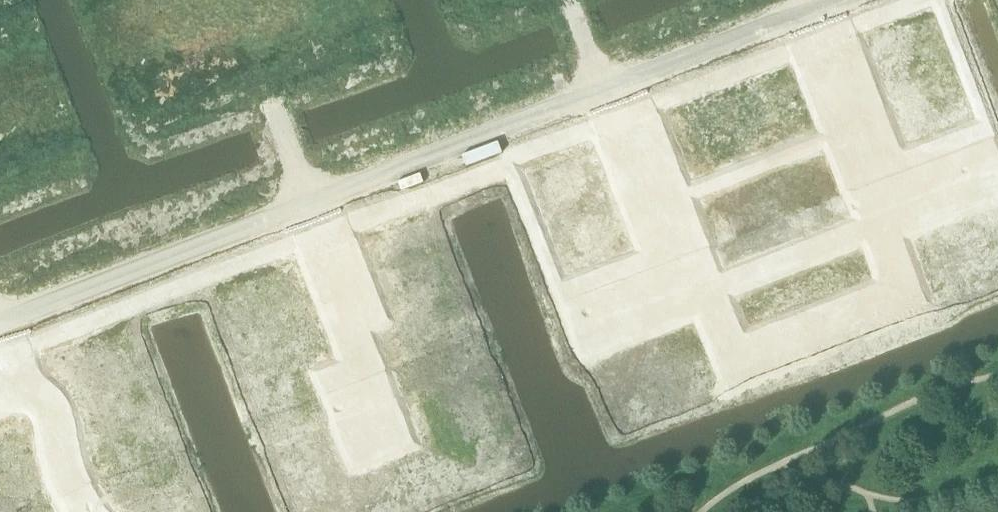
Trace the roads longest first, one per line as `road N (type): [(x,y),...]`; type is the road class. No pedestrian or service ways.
road 1 (residential): [(800,16),(908,294),(736,361),(627,83)]
road 2 (unclassified): [(309,206),(0,325)]
road 3 (unclassified): [(603,92),(309,206)]
road 4 (residential): [(398,444),(309,206)]
road 5 (unclassified): [(800,16),(627,83)]
road 6 (residential): [(93,511),(50,409),(29,391)]

